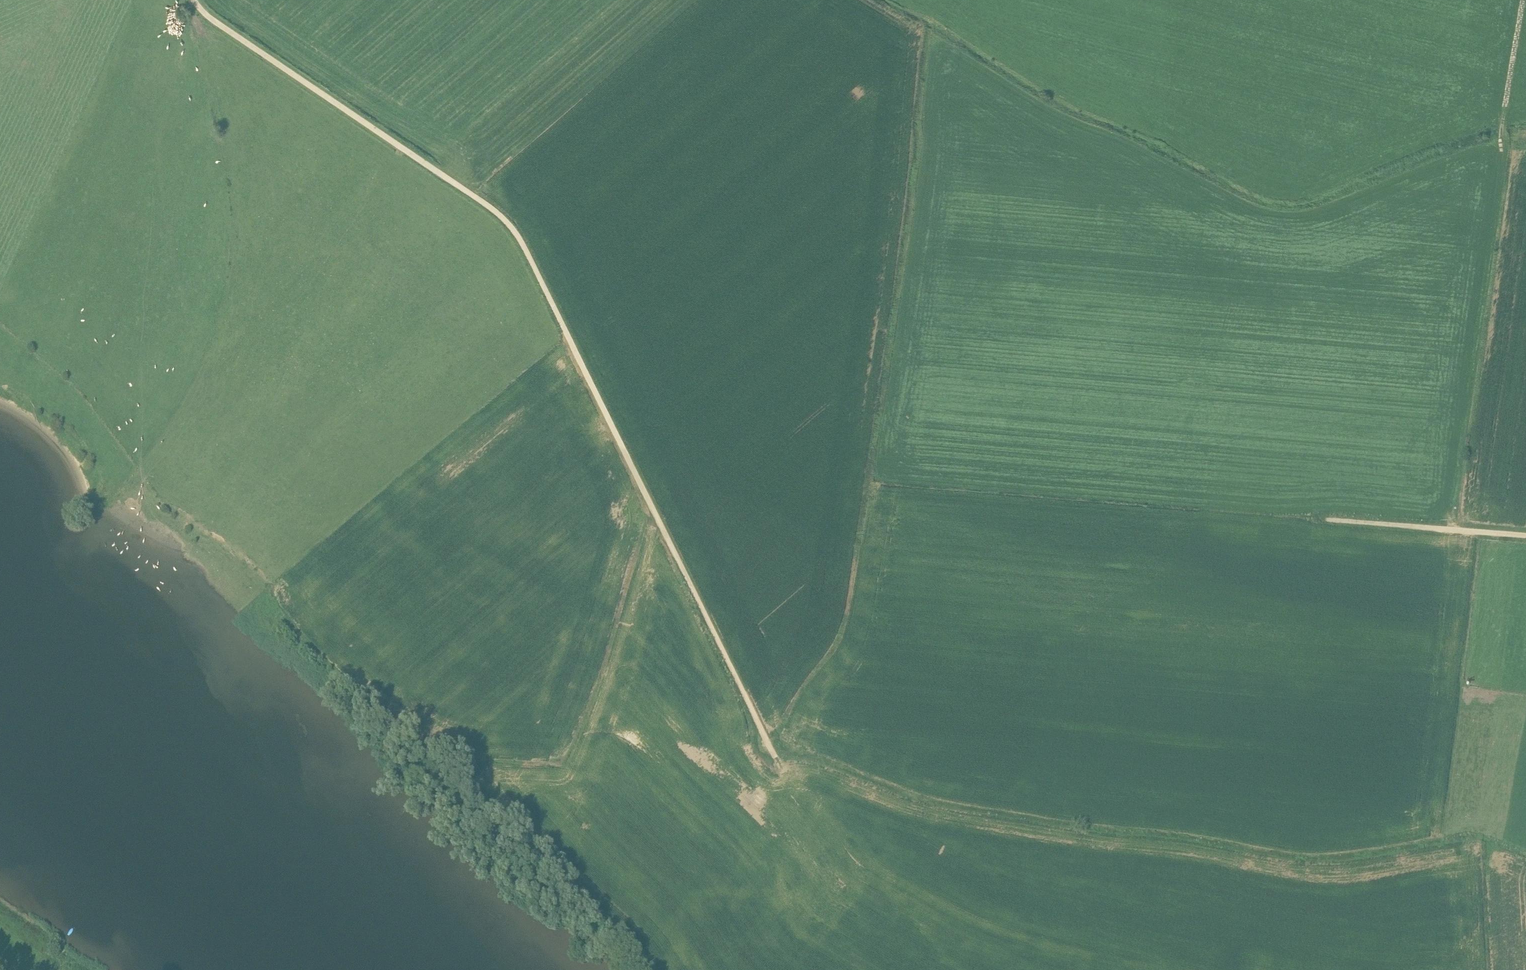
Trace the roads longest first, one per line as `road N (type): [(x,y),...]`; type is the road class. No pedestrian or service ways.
road 1 (track): [(1322,520),(1525,536)]

